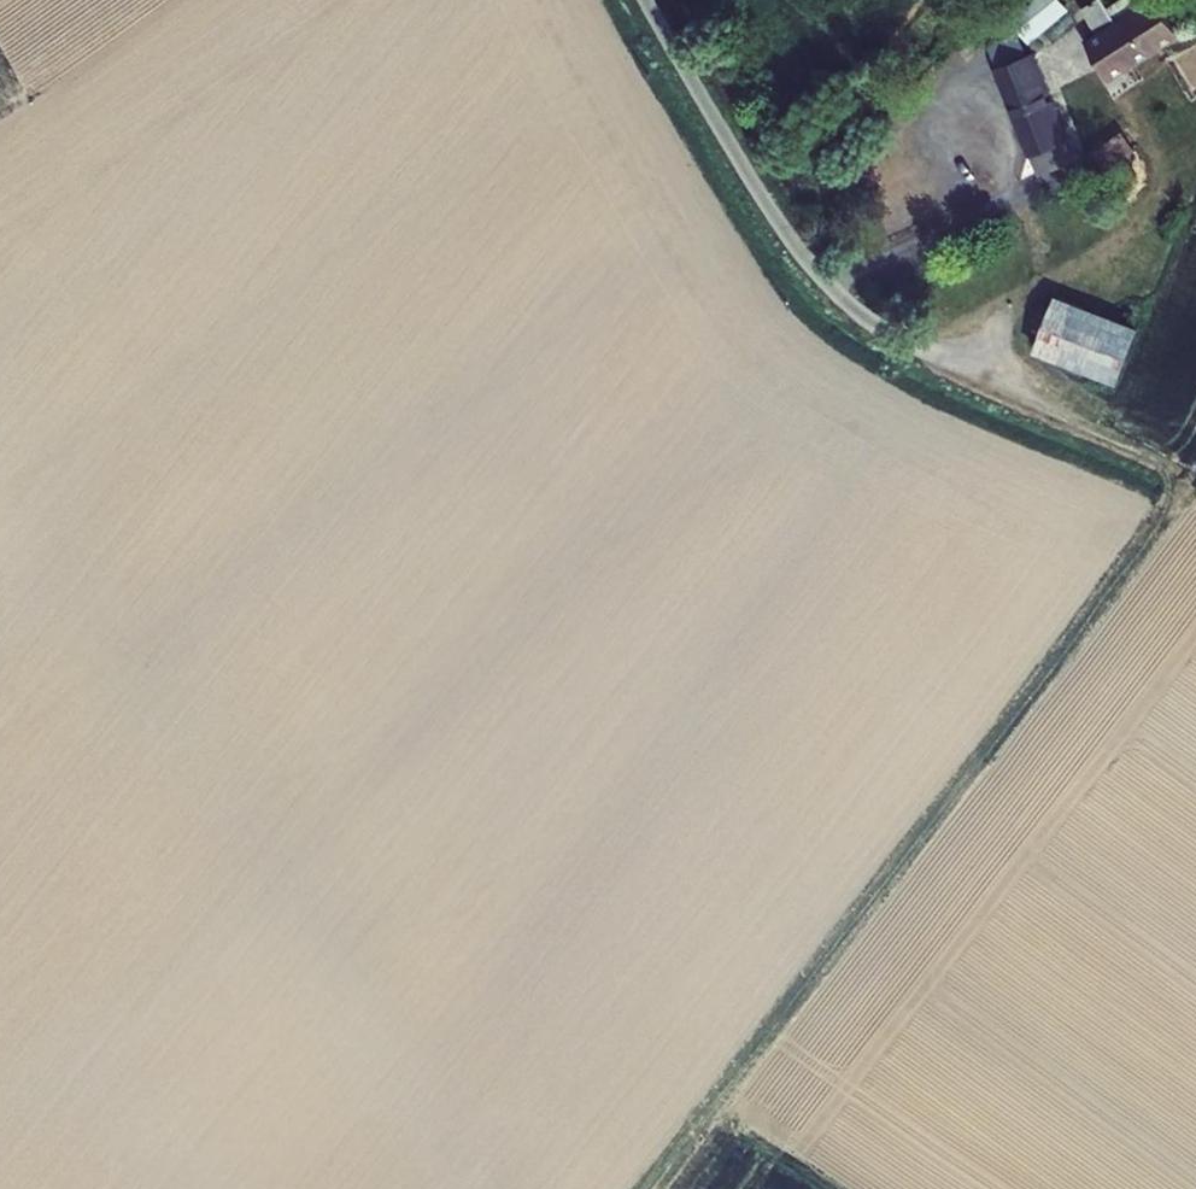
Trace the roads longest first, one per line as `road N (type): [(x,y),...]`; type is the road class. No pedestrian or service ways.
road 1 (track): [(674,1188),(1010,734),(1148,564),(1182,444),(993,378)]
road 2 (unclassified): [(644,0),(754,187),(826,285),(891,335),(993,378)]

